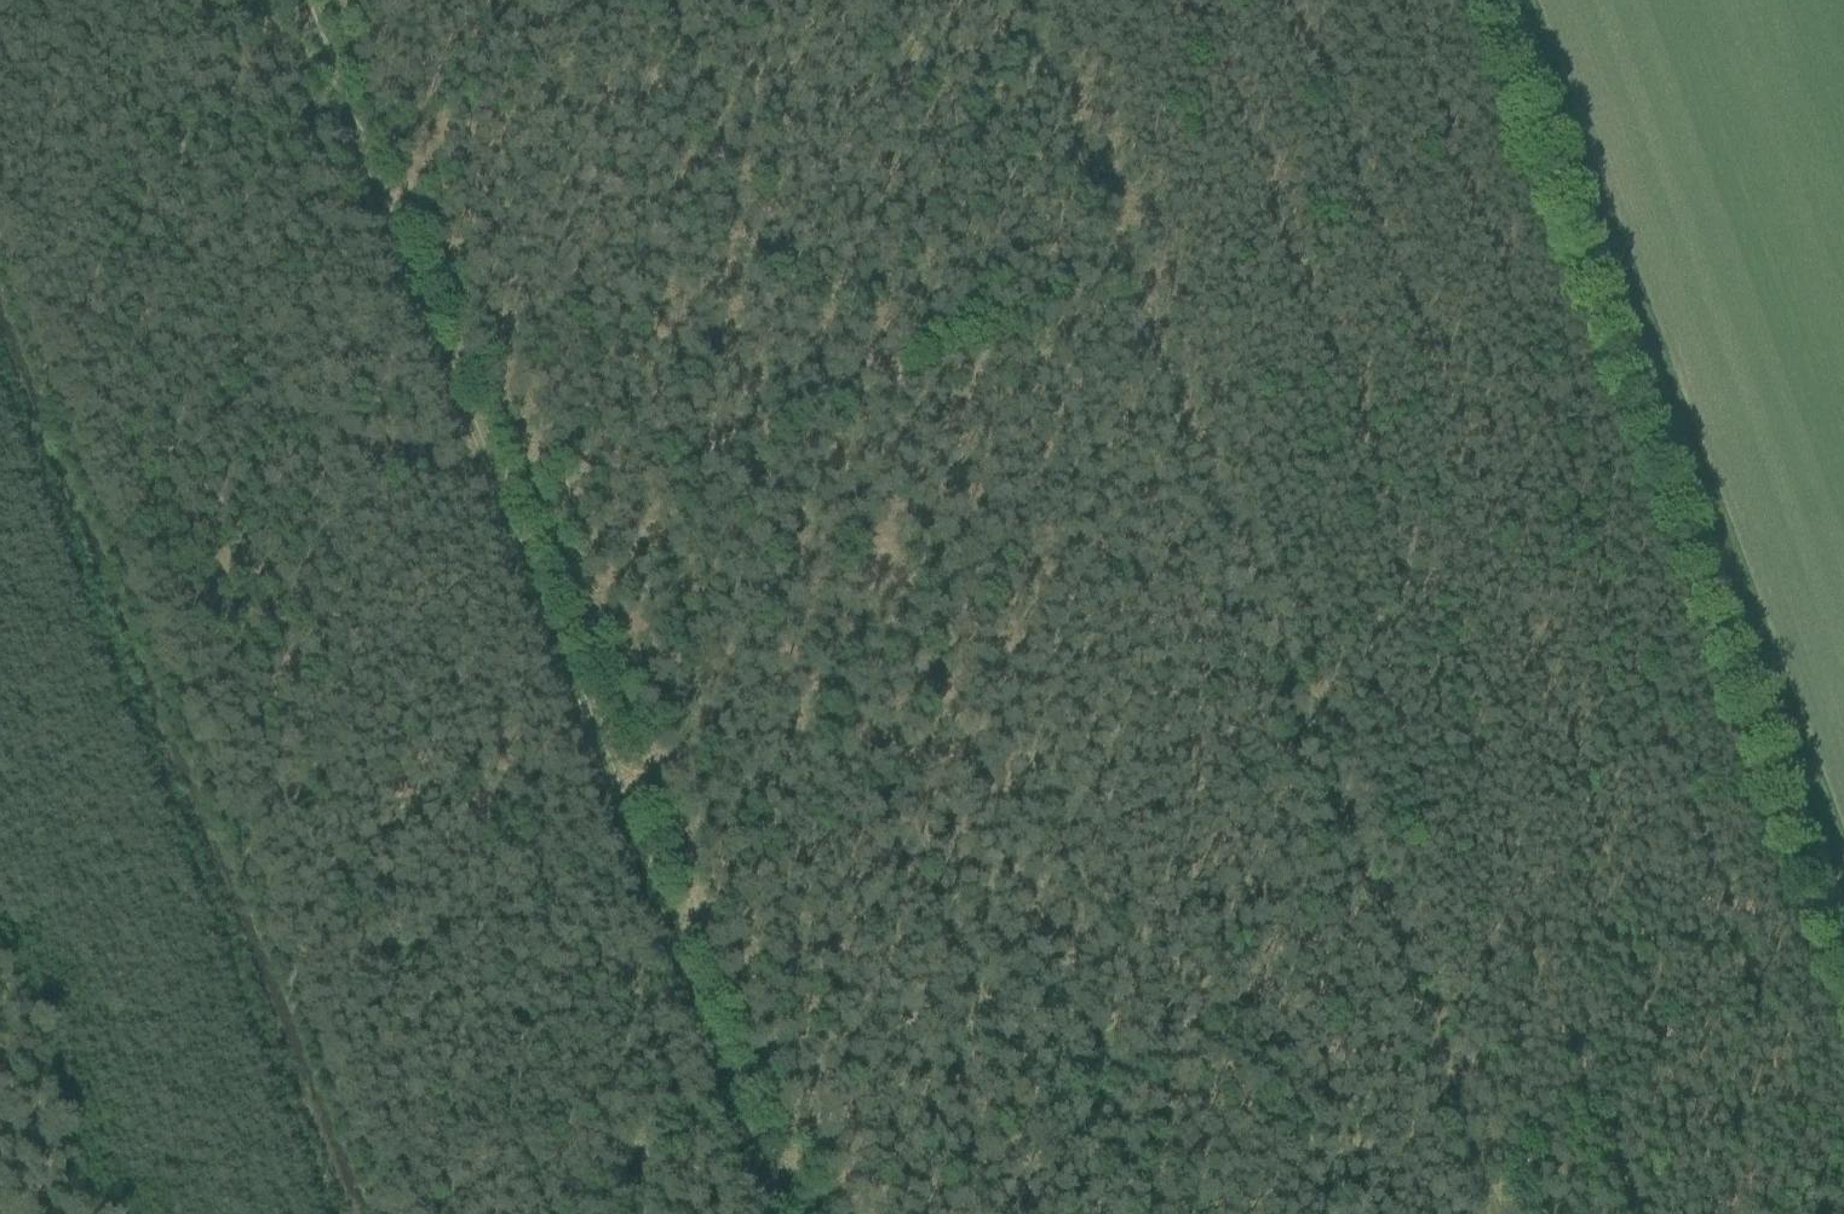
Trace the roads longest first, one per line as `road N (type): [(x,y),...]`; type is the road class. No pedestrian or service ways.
road 1 (track): [(297,0),(788,1213)]
road 2 (track): [(1843,967),(1488,0)]

